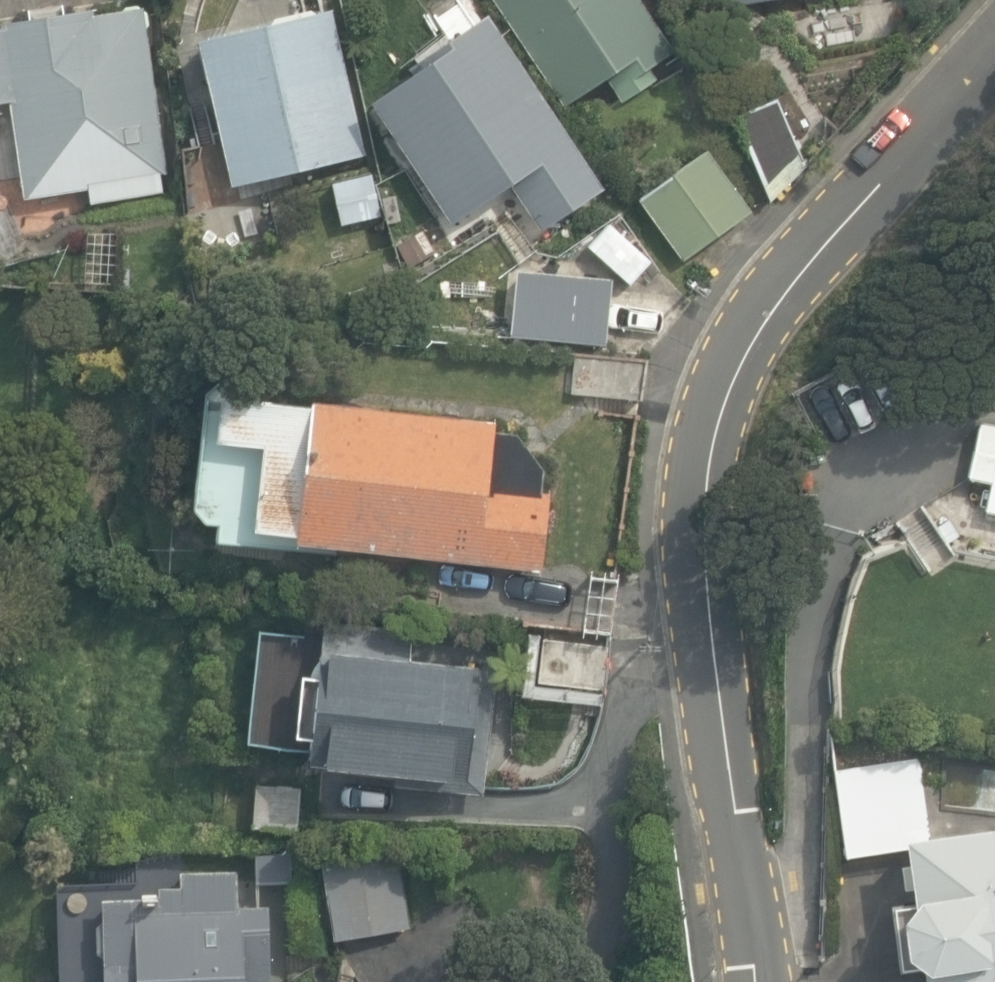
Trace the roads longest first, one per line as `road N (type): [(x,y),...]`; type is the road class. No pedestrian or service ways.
road 1 (residential): [(994,57),(751,327),(714,401),(696,508),(698,566),(749,981)]

